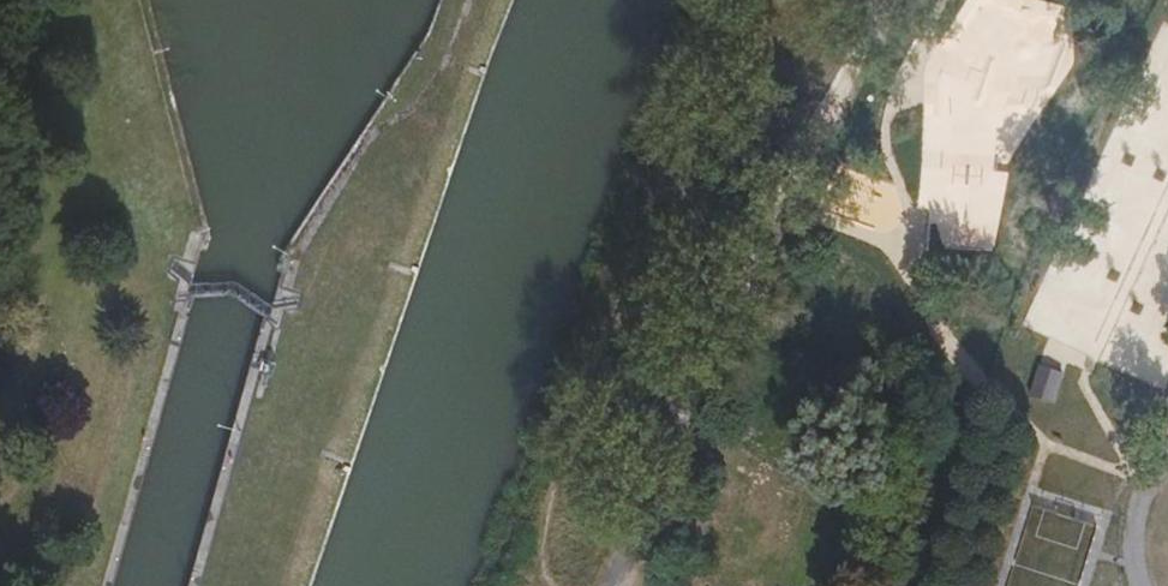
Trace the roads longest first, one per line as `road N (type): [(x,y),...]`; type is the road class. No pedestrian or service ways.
road 1 (track): [(625,585),(884,0)]

